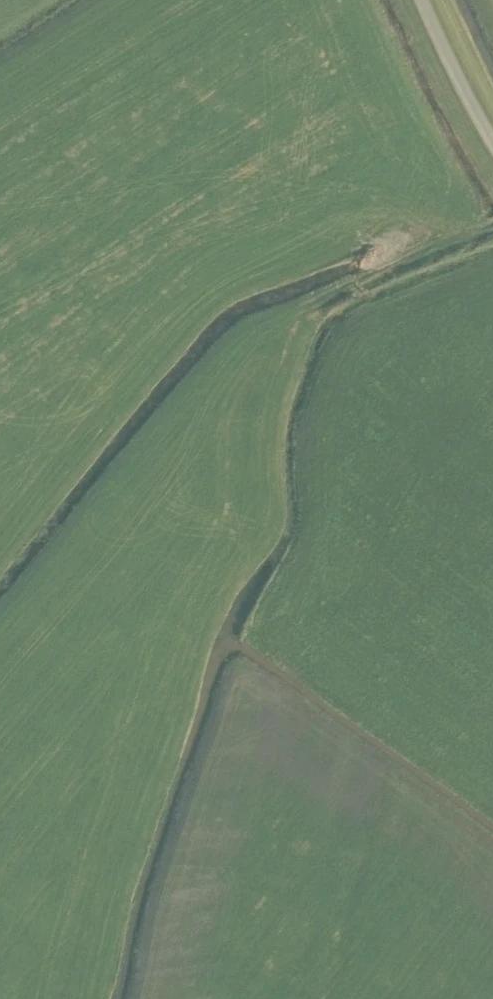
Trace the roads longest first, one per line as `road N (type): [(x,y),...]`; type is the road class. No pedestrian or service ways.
road 1 (unclassified): [(492,133),(428,0)]

